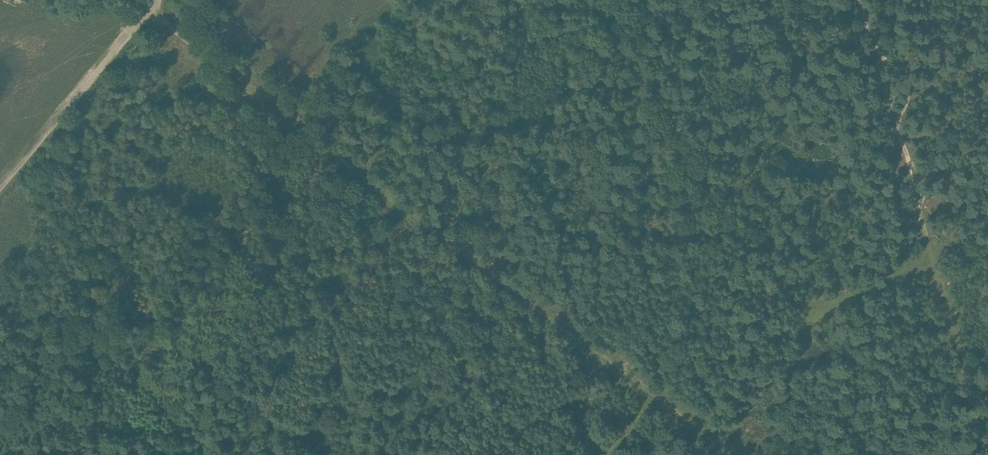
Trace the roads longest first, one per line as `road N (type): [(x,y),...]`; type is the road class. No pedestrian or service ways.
road 1 (track): [(142,6),(735,454)]
road 2 (track): [(932,256),(857,0)]
road 3 (track): [(0,176),(142,6)]
road 4 (track): [(987,445),(932,256)]

